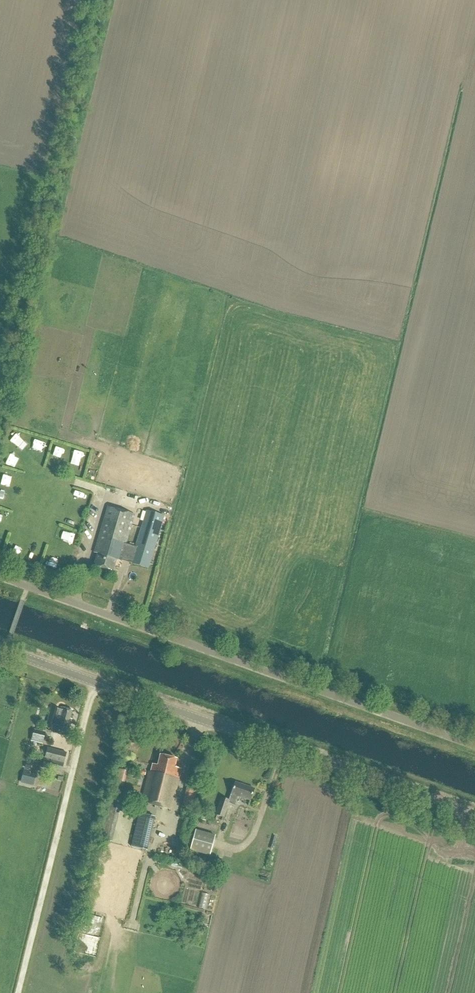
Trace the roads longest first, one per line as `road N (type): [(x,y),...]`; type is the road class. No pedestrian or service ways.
road 1 (unclassified): [(474,746),(0,577)]
road 2 (tertiary): [(474,815),(0,648)]
road 3 (track): [(96,681),(19,992)]

